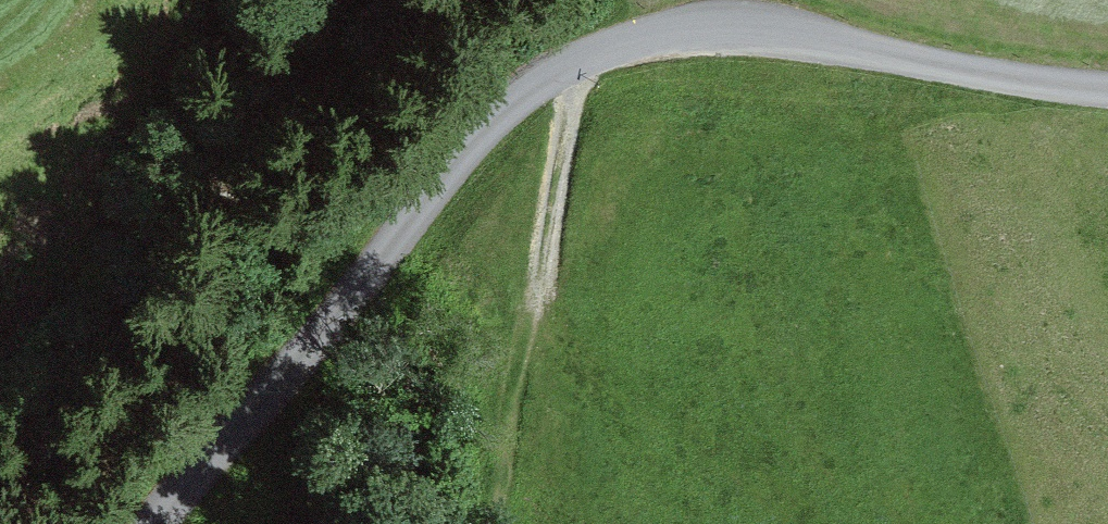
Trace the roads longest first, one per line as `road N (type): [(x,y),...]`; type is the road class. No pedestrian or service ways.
road 1 (unclassified): [(152,523),(492,111),(571,65),(654,41),(751,34),(1107,90)]
road 2 (track): [(524,321),(688,355),(819,420),(921,523)]
road 3 (track): [(571,65),(524,321)]

